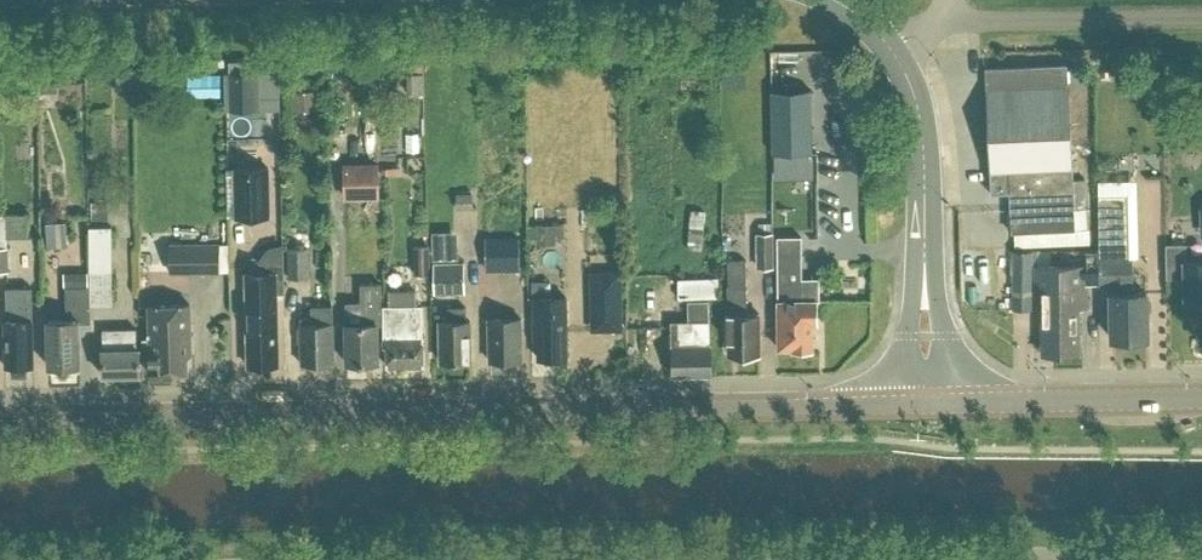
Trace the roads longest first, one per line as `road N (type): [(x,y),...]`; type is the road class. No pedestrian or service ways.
road 1 (secondary): [(0,417),(927,401)]
road 2 (secondary): [(927,401),(923,145),(910,85),(893,49),(833,0)]
road 3 (secondary): [(927,401),(1201,396)]

